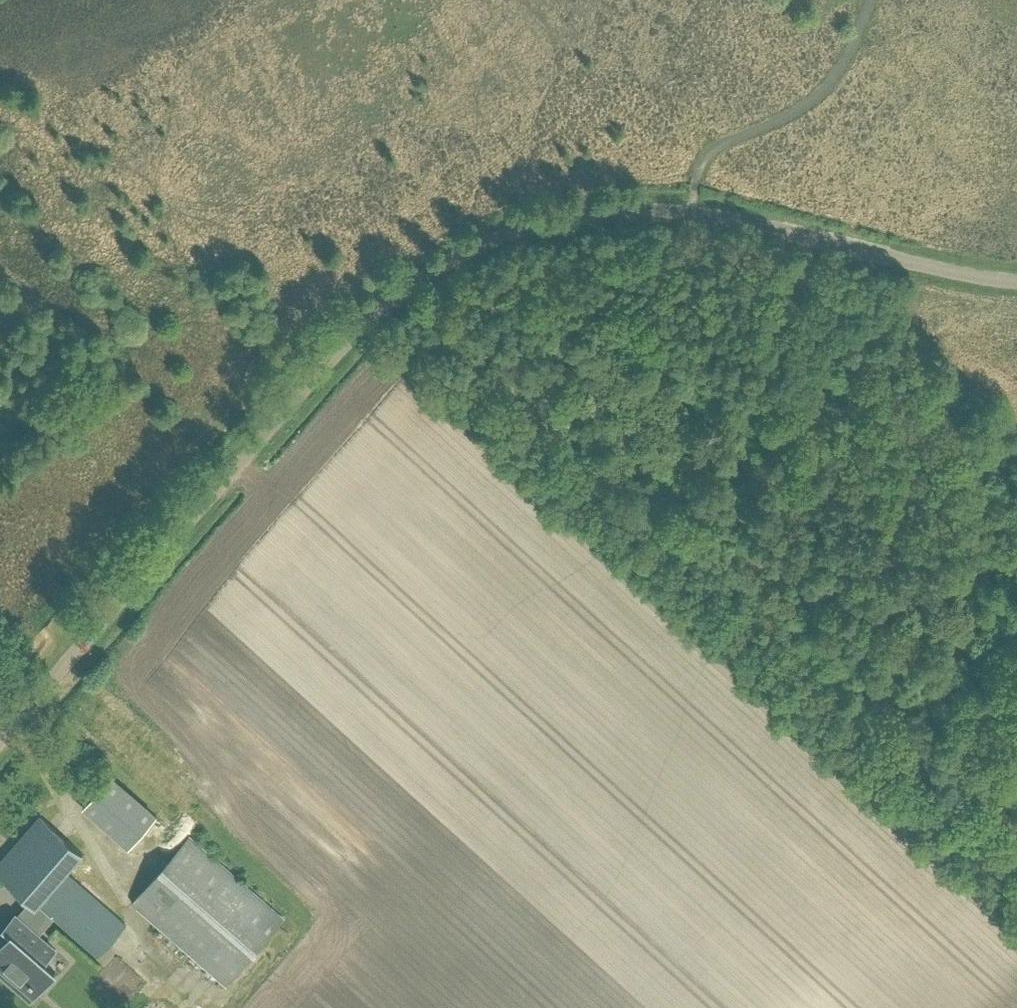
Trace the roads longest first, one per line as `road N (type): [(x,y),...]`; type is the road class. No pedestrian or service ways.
road 1 (unclassified): [(0,736),(355,331),(424,276),(503,233),(597,208),(692,210),(1016,278)]

